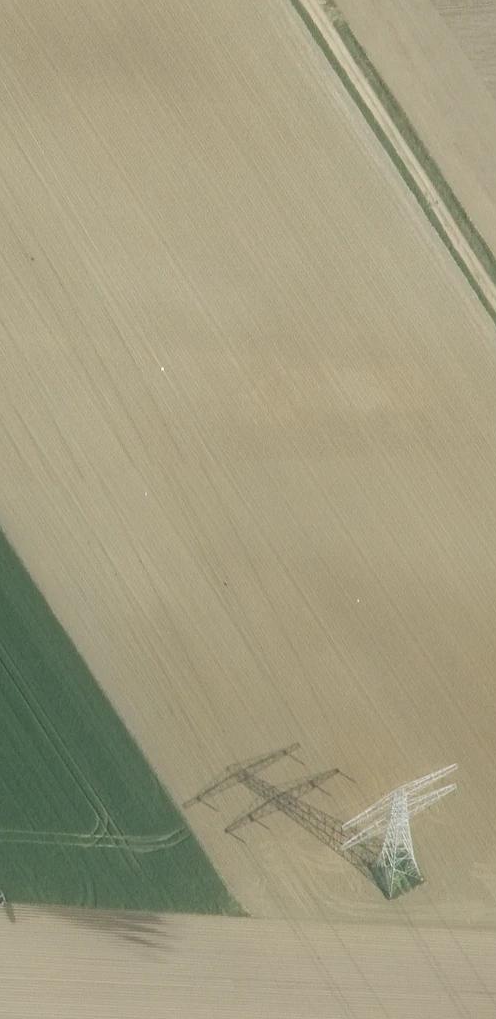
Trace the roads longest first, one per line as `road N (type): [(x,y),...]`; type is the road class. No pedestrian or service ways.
road 1 (track): [(314,0),(495,293)]

